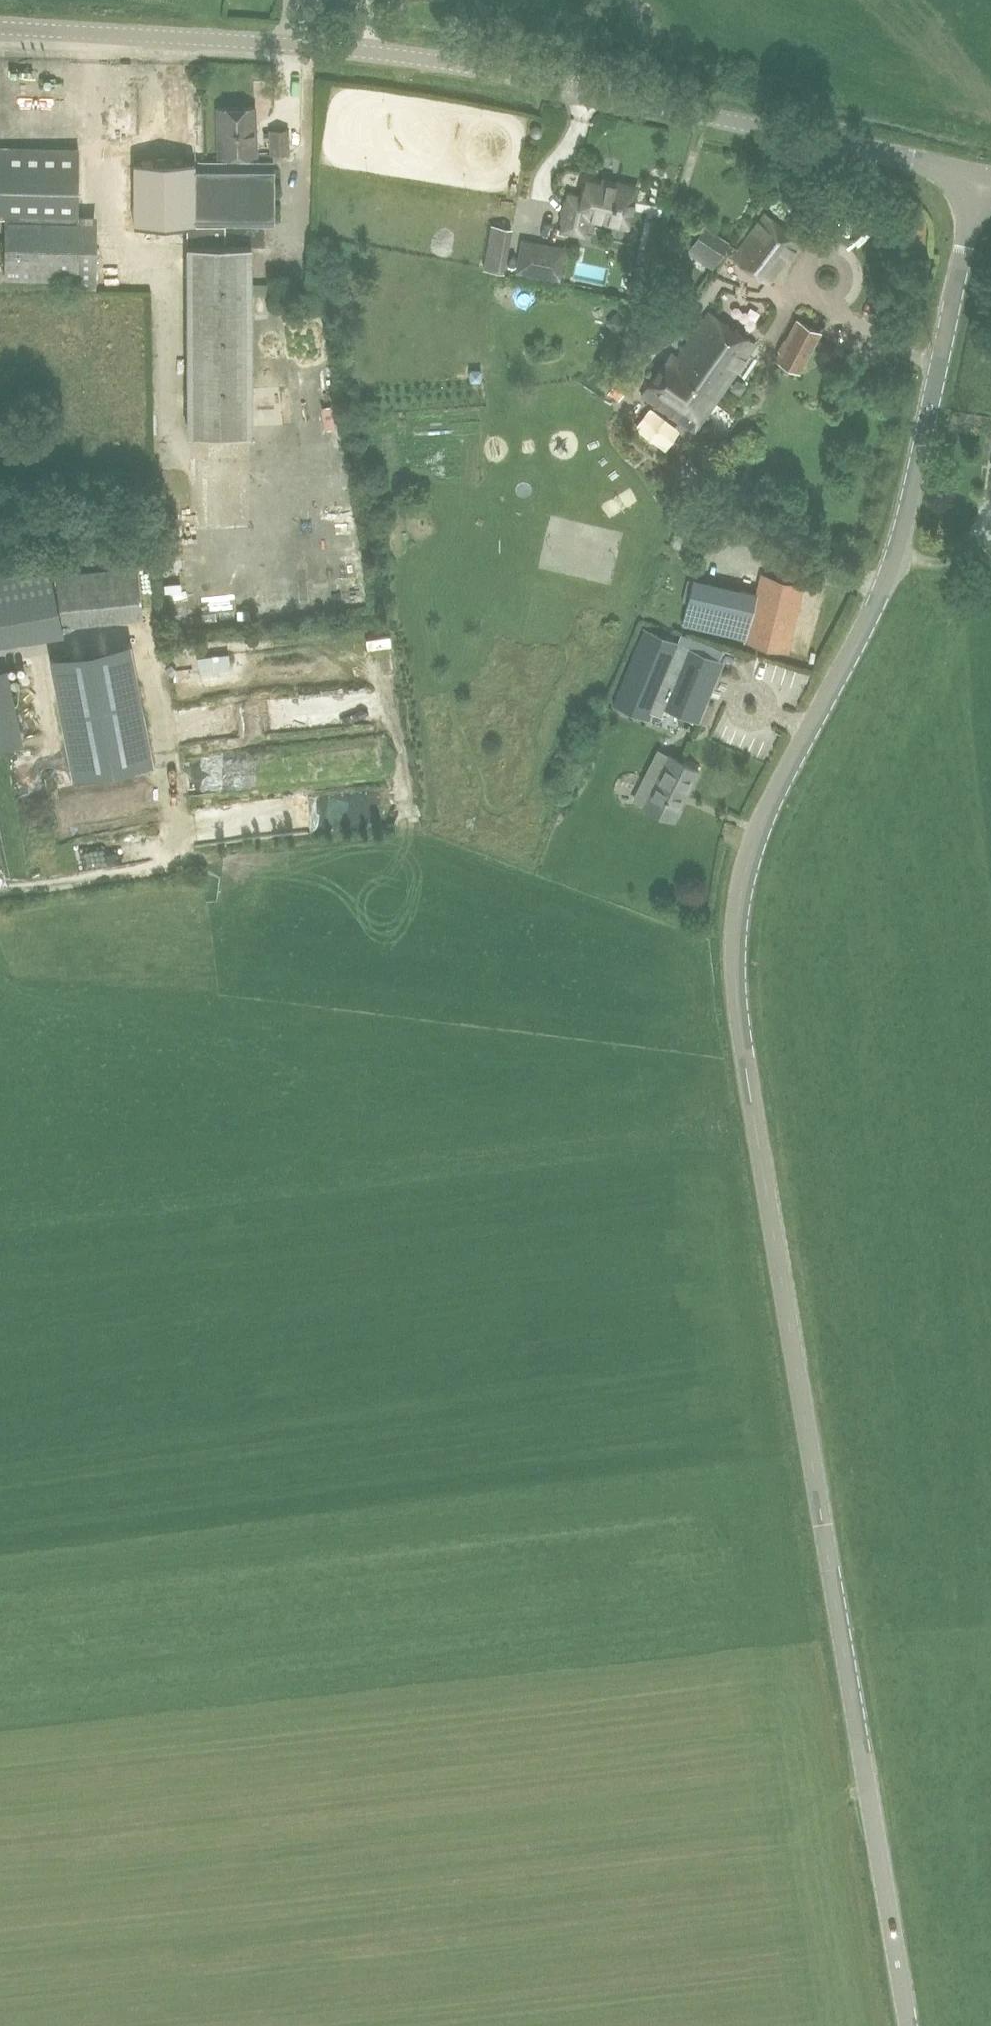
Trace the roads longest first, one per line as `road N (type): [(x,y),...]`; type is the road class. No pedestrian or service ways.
road 1 (tertiary): [(907,2025),(747,1067),(736,928),(761,829),(887,572),(981,174)]
road 2 (tertiary): [(981,174),(386,54),(0,28)]

